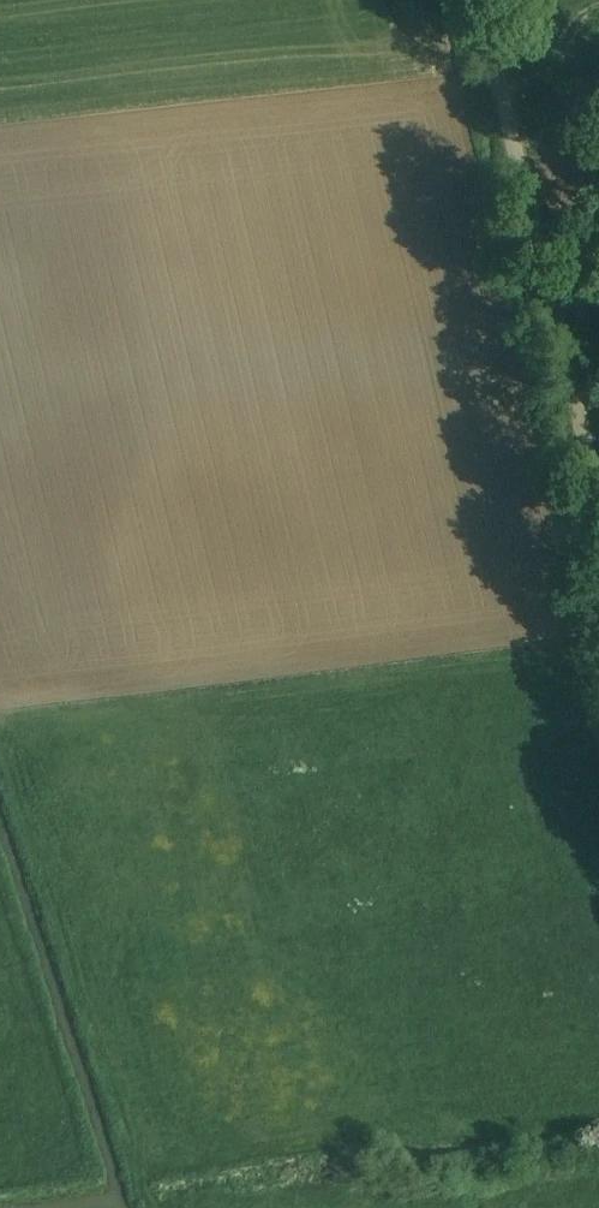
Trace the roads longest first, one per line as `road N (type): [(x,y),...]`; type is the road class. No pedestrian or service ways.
road 1 (track): [(598,496),(476,0)]

